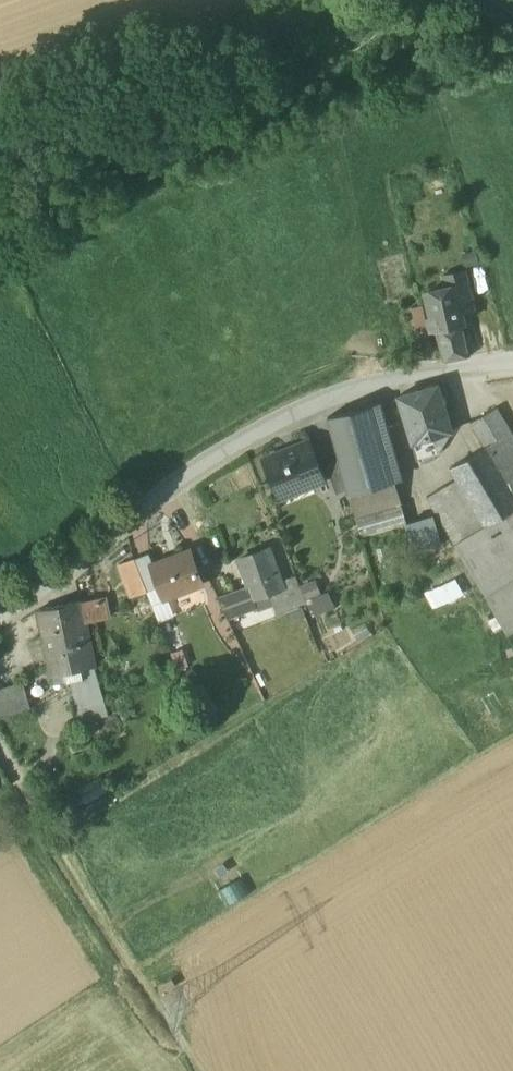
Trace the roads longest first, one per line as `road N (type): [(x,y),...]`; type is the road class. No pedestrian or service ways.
road 1 (residential): [(512,360),(410,377),(253,432),(0,615)]
road 2 (track): [(0,751),(197,1070)]

